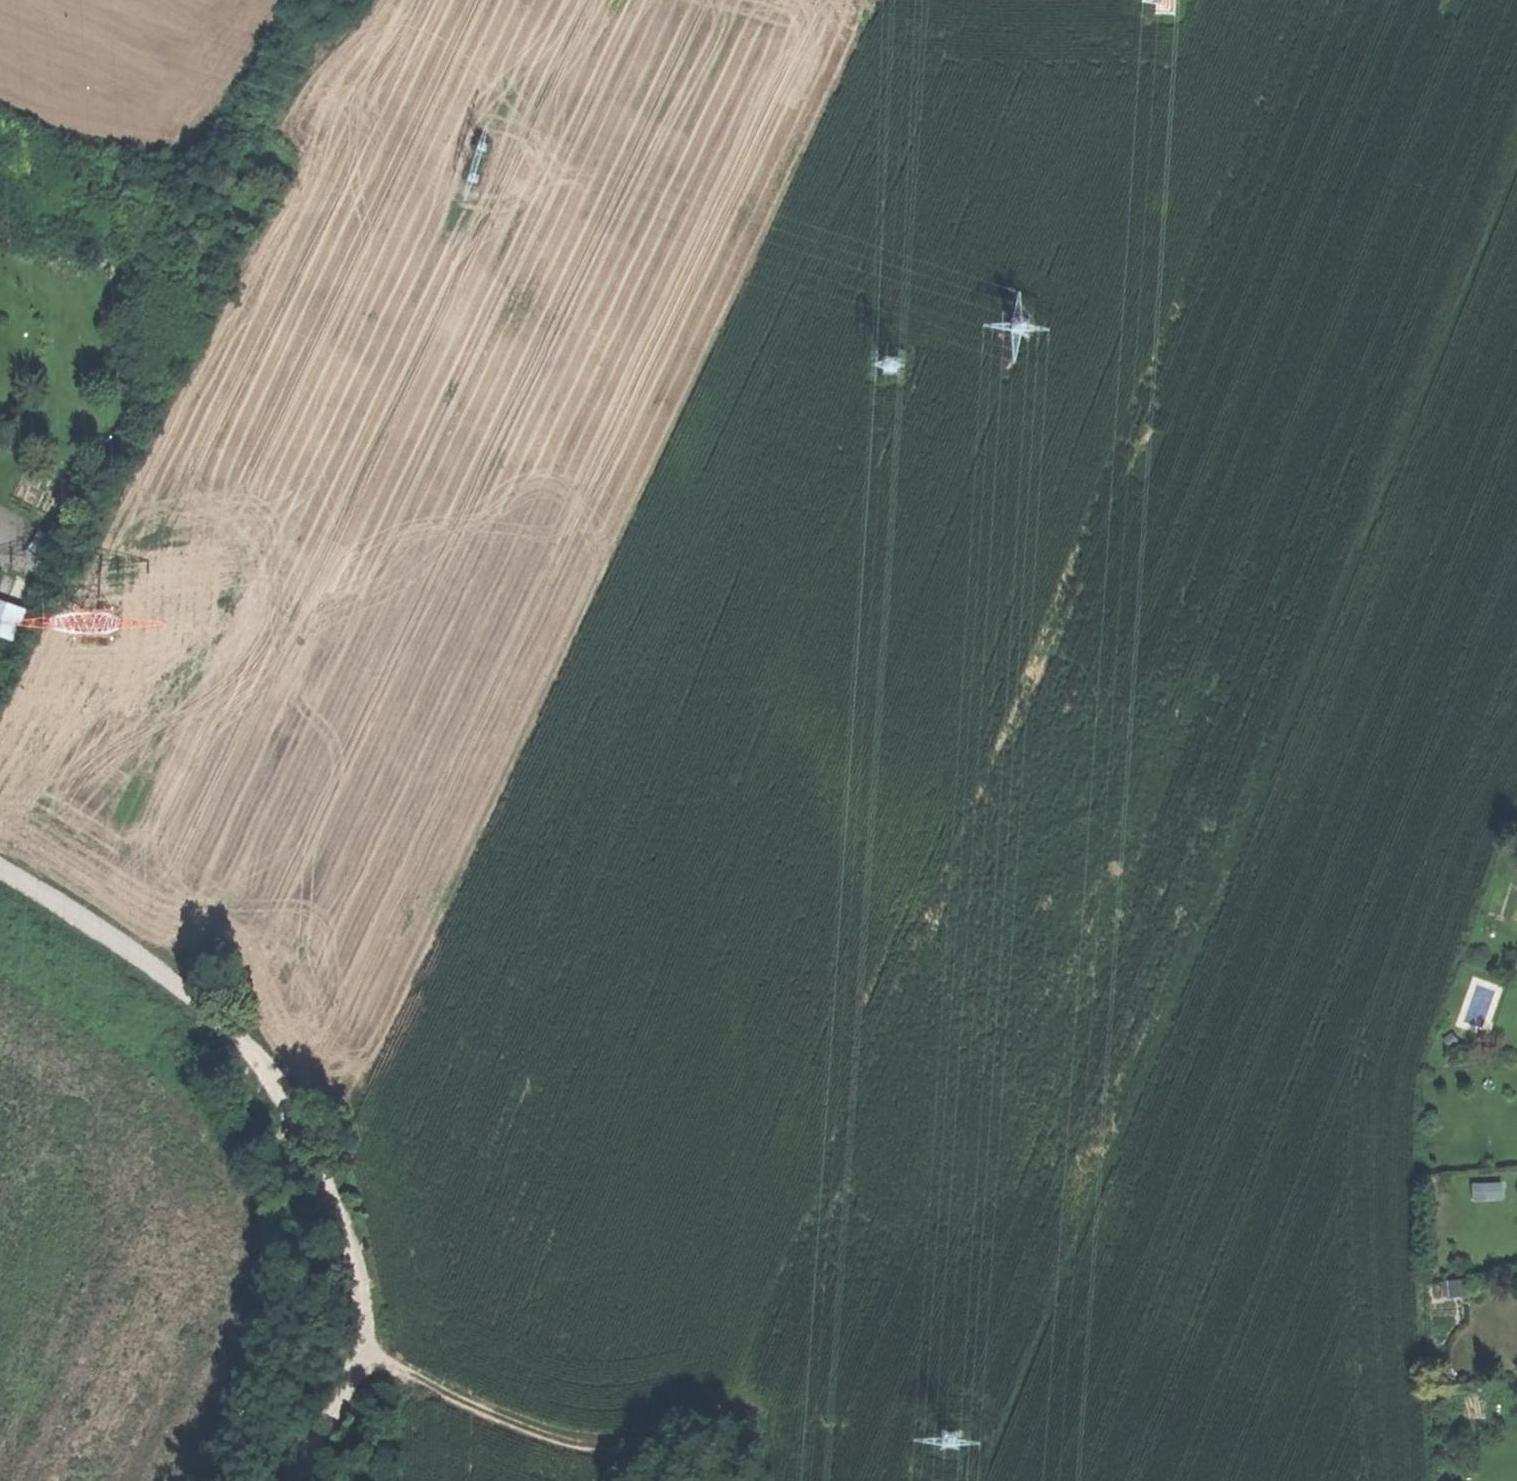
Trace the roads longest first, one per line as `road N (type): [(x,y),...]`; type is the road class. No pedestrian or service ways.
road 1 (track): [(0,868),(109,930),(243,1034),(287,1093),(345,1214),(378,1352)]
road 2 (track): [(292,1480),(378,1352)]

